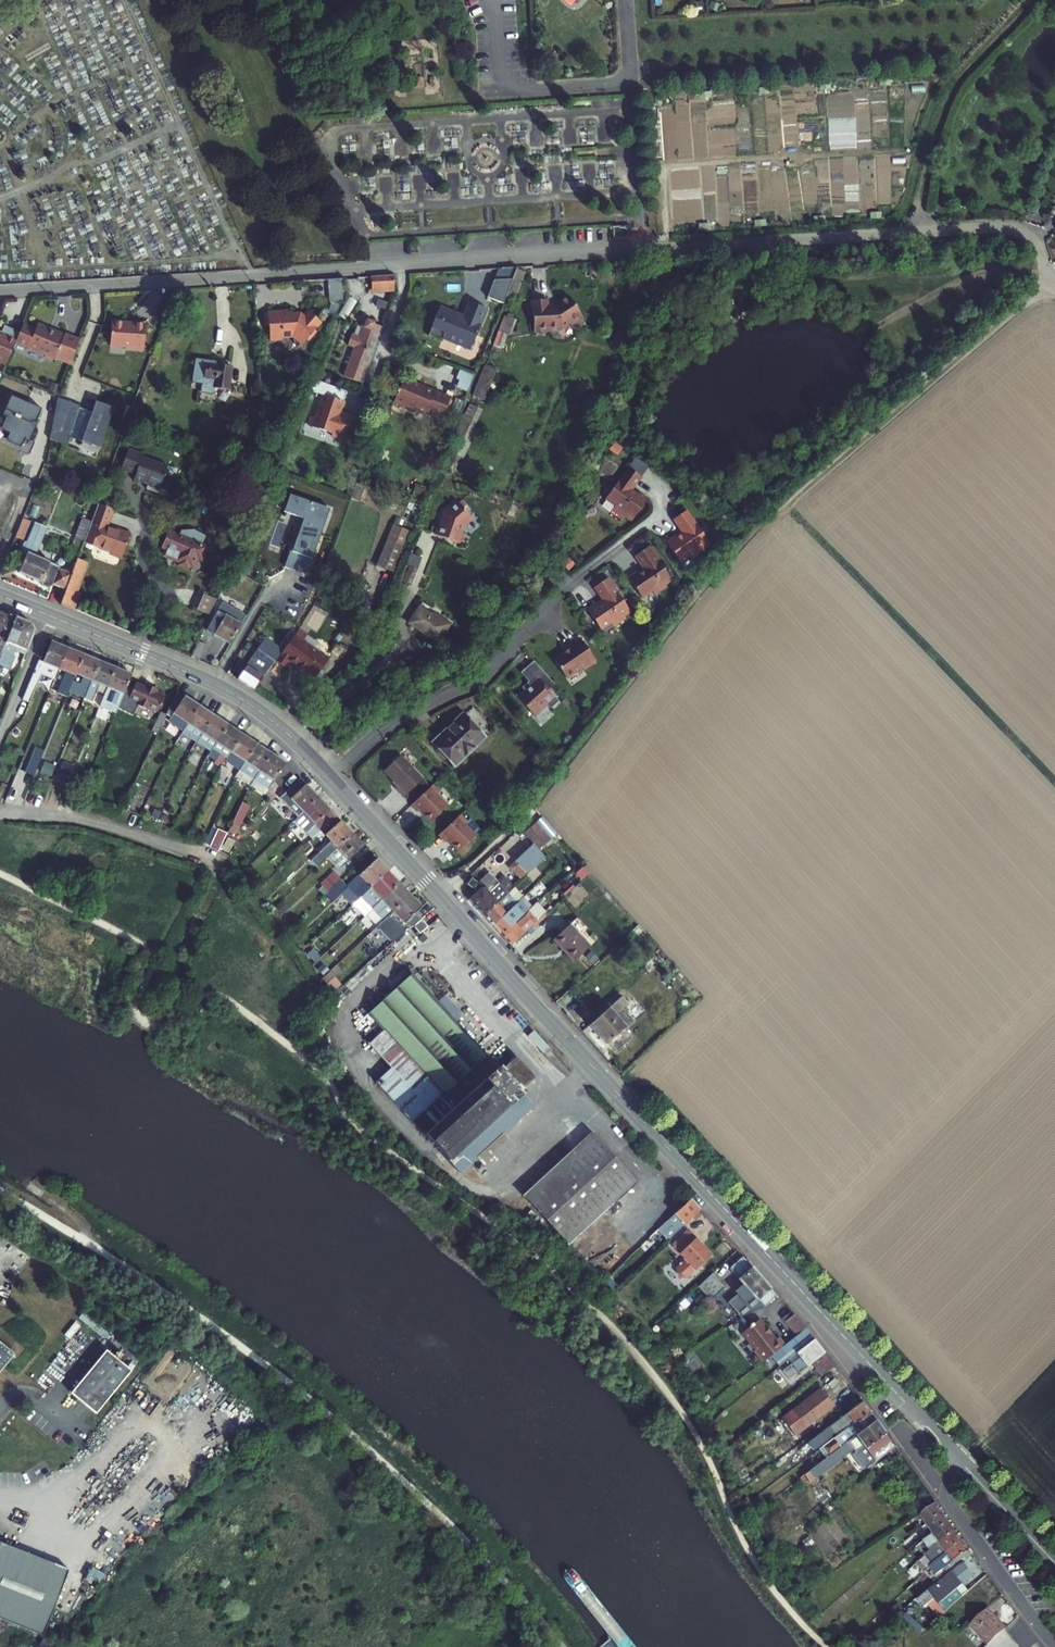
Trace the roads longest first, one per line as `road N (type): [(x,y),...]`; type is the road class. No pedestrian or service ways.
road 1 (residential): [(1039,239),(999,227),(0,291)]
road 2 (primary): [(923,1421),(592,1066)]
road 3 (residential): [(329,775),(379,732),(500,657),(567,586),(656,517)]
road 4 (primary): [(329,775),(229,691),(50,616)]
road 5 (residential): [(467,926),(437,955),(557,1097),(592,1066)]
road 6 (primary): [(467,926),(329,775)]
road 7 (primary): [(592,1066),(467,926)]
road 8 (residential): [(951,1498),(1054,1646)]
road 9 (residential): [(0,737),(50,616)]
road 10 (primary): [(1054,1564),(967,1468)]

